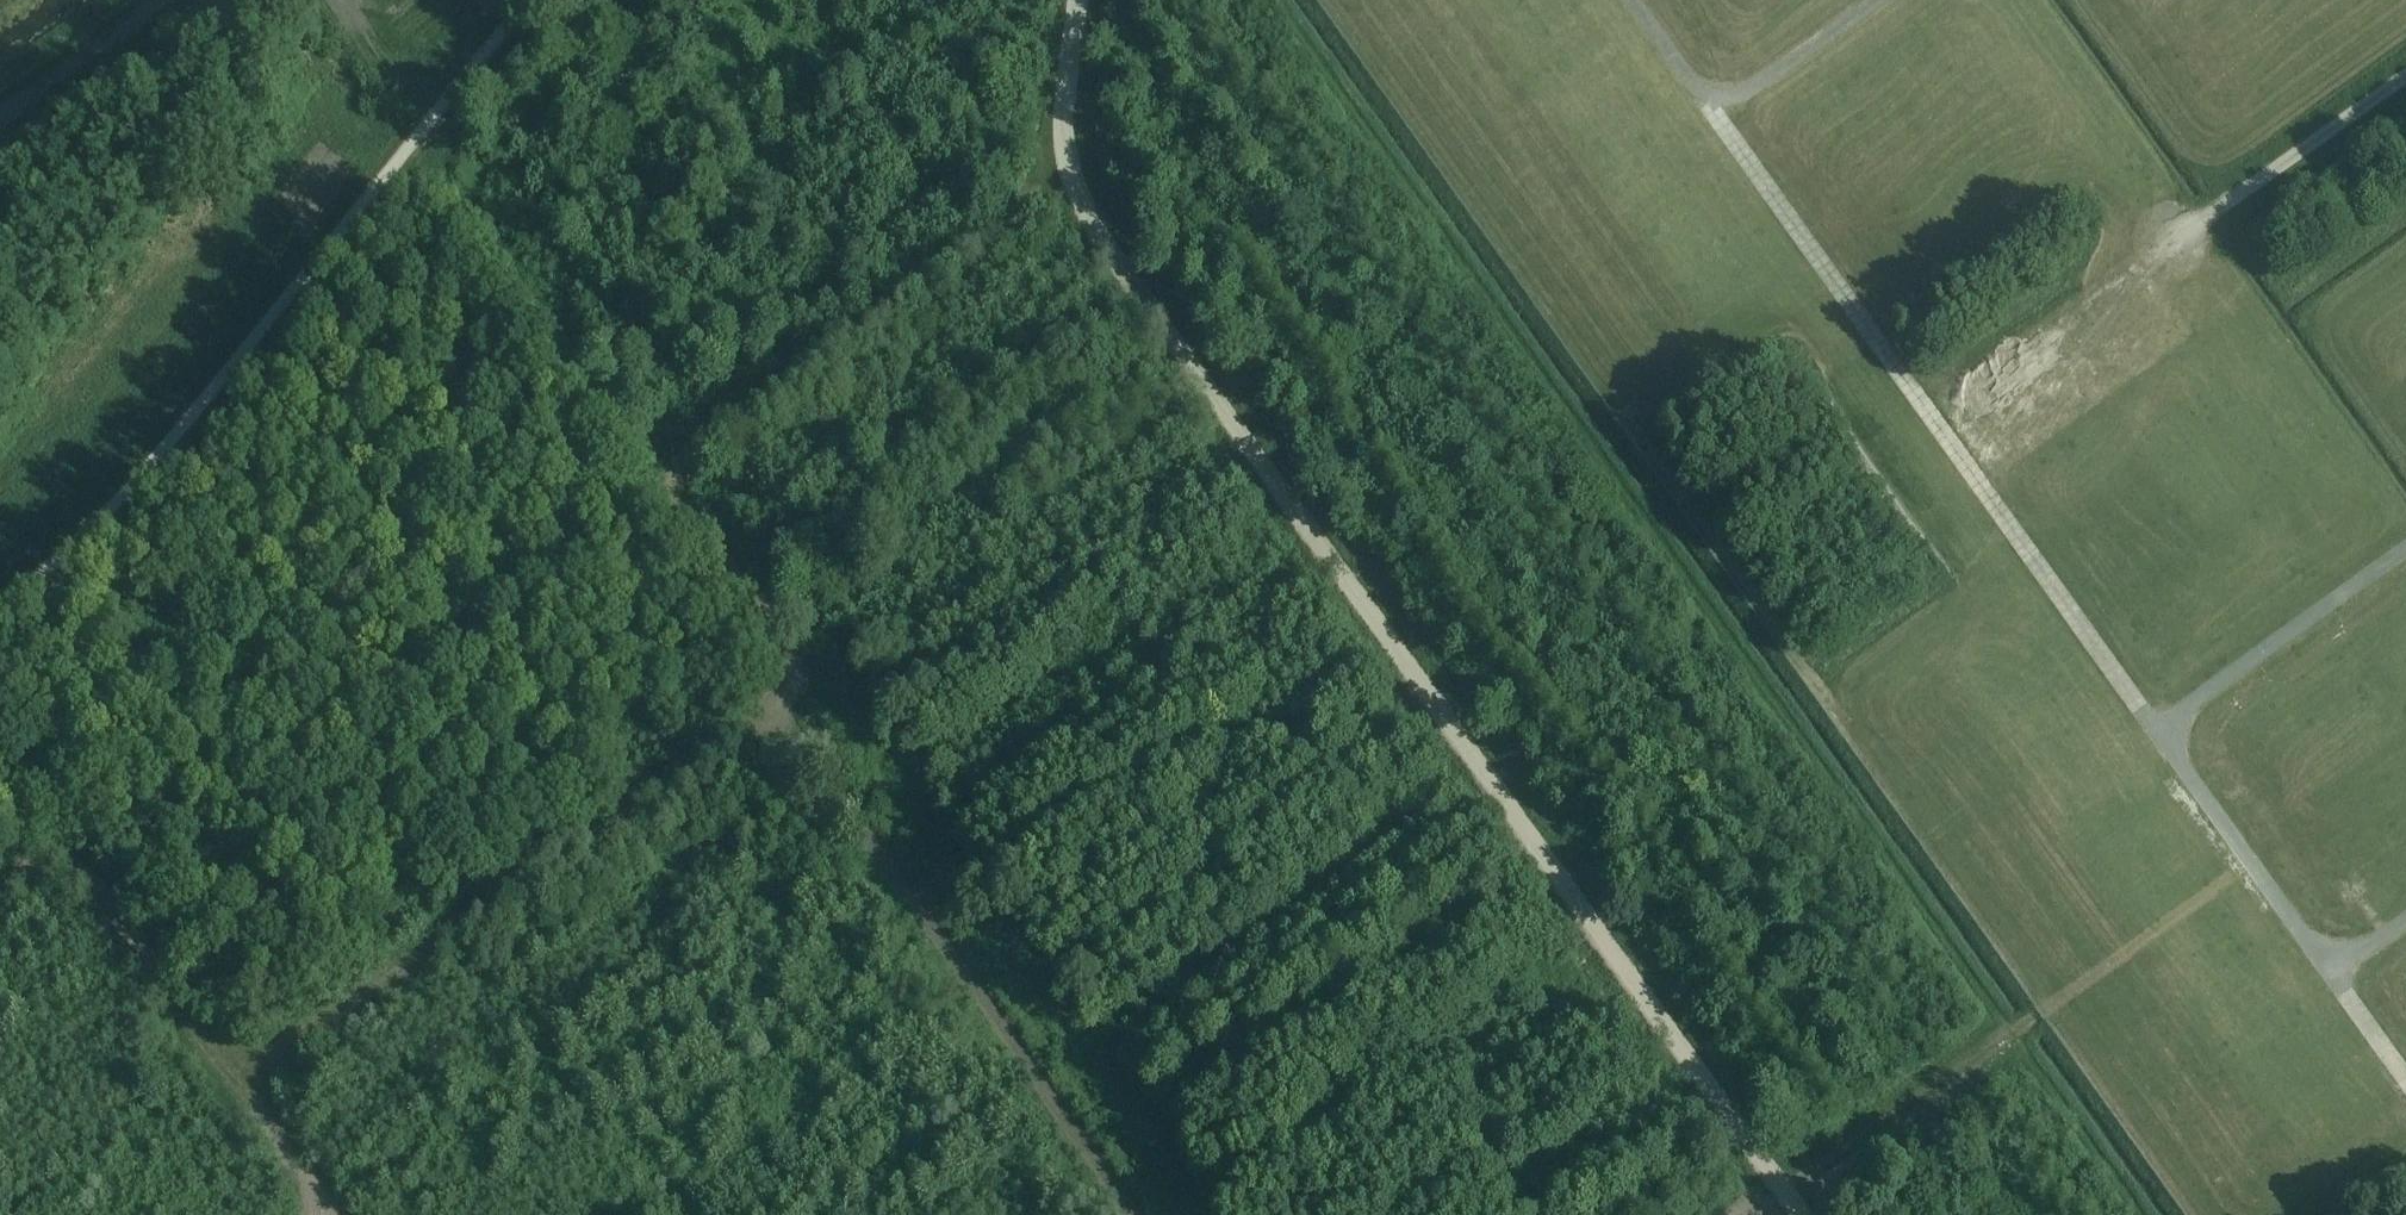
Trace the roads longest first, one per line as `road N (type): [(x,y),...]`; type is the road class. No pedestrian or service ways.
road 1 (track): [(1803,1214),(1729,1129),(1061,178),(1080,0)]
road 2 (track): [(527,0),(113,508),(0,602)]
road 3 (track): [(323,1214),(92,879),(64,860),(33,860),(0,882)]
road 4 (track): [(897,875),(1136,1214)]
road 5 (track): [(1767,1214),(2039,1011)]
road 6 (track): [(2245,858),(2039,1011)]
road 7 (track): [(0,120),(167,0)]

